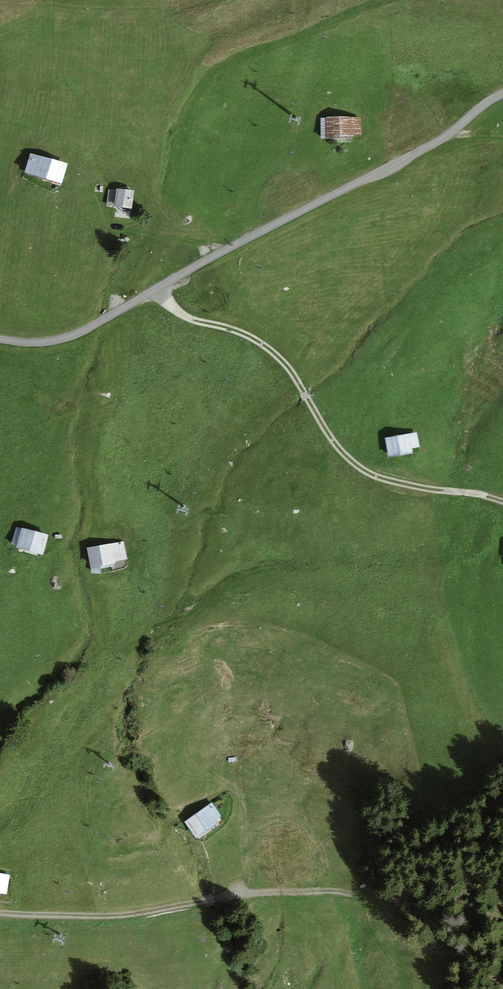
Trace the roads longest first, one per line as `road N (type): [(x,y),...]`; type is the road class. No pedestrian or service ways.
road 1 (unclassified): [(0,339),(44,342),(87,329),(244,239),(429,148),(502,94)]
road 2 (track): [(153,291),(191,321),(232,330),(272,352),(353,462),(383,479),(502,501)]
road 3 (track): [(0,913),(128,915),(235,895),(352,894)]

